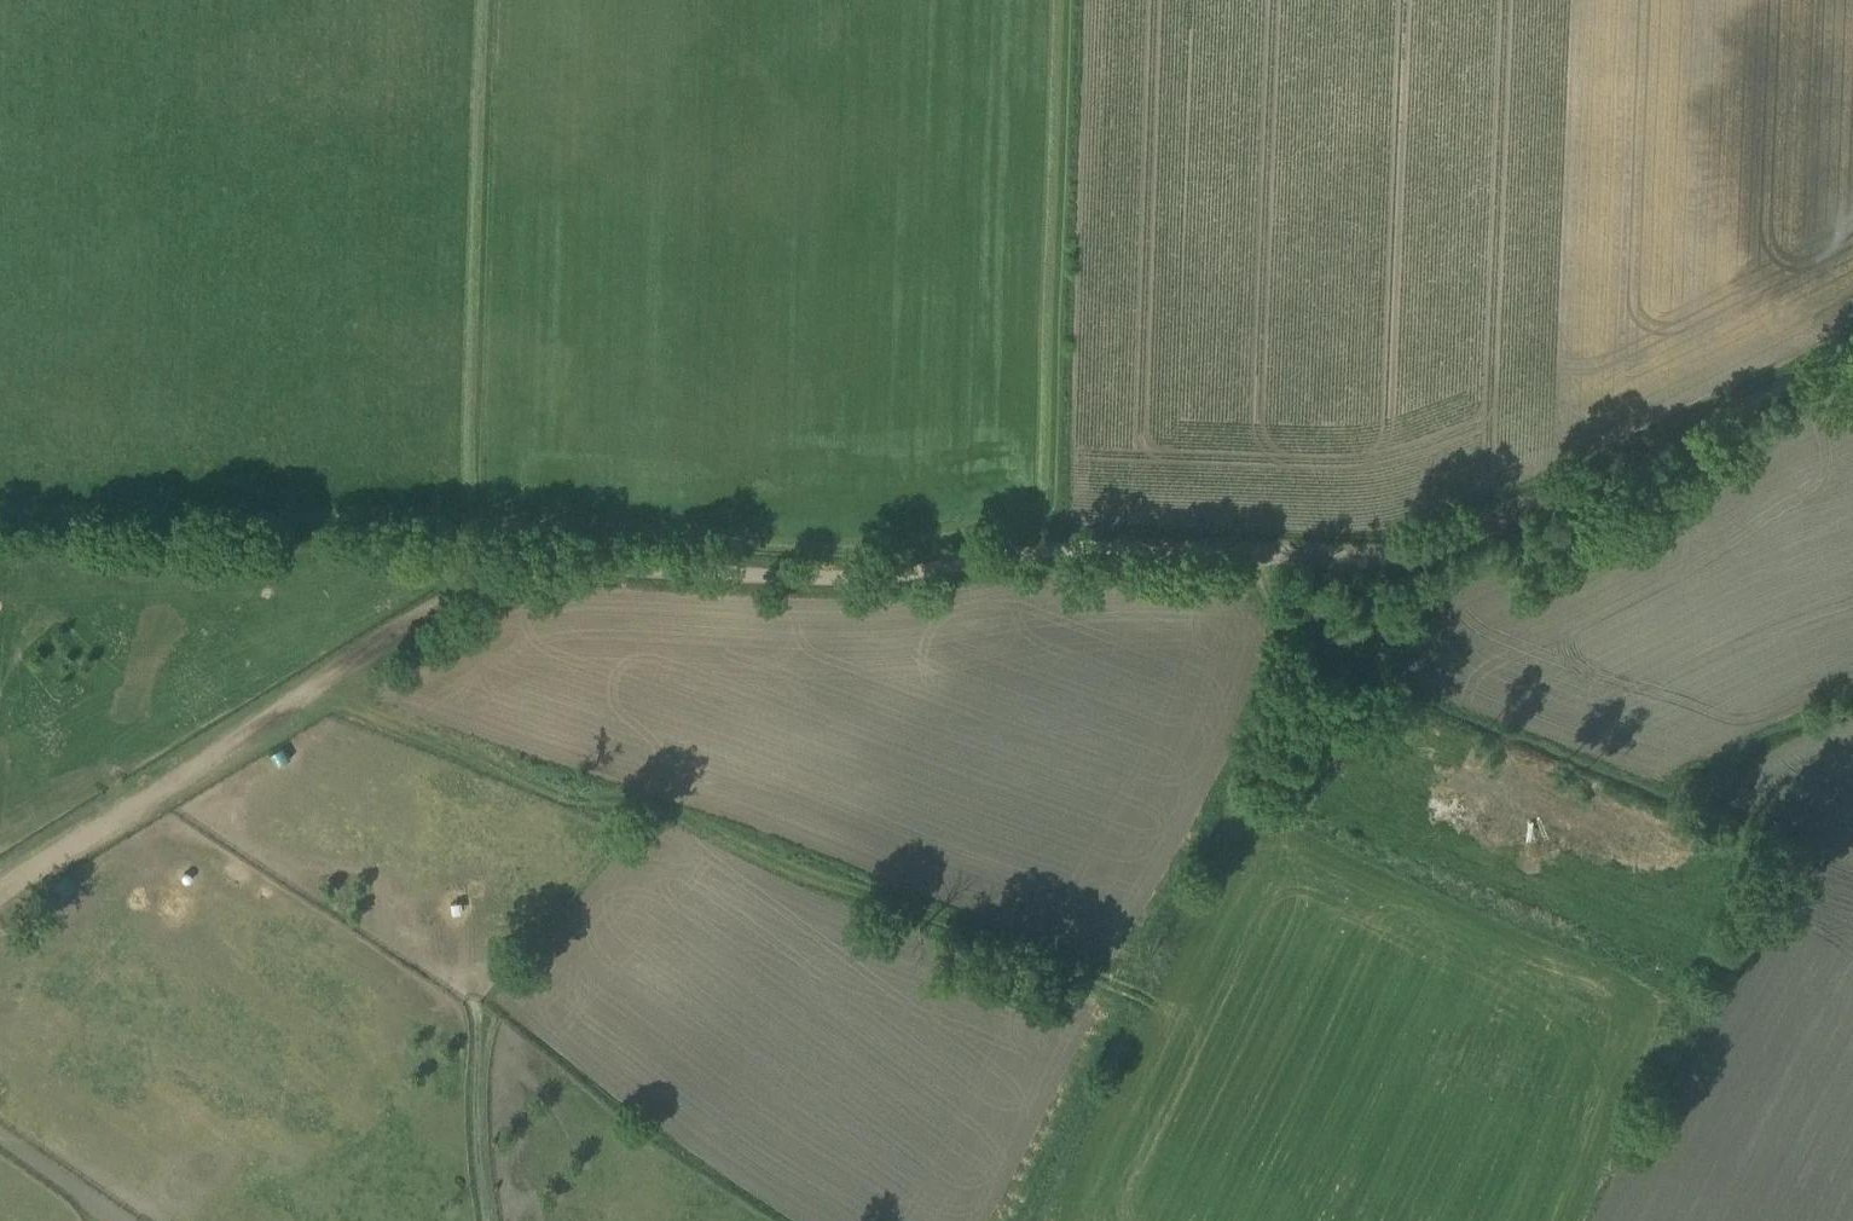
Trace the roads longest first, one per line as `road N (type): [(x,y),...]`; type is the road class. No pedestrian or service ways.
road 1 (track): [(1852,343),(1452,537),(1313,555),(1087,546),(859,575),(573,561),(511,573),(356,652),(174,789),(0,896)]
road 2 (track): [(1278,554),(1287,615),(1331,692)]

